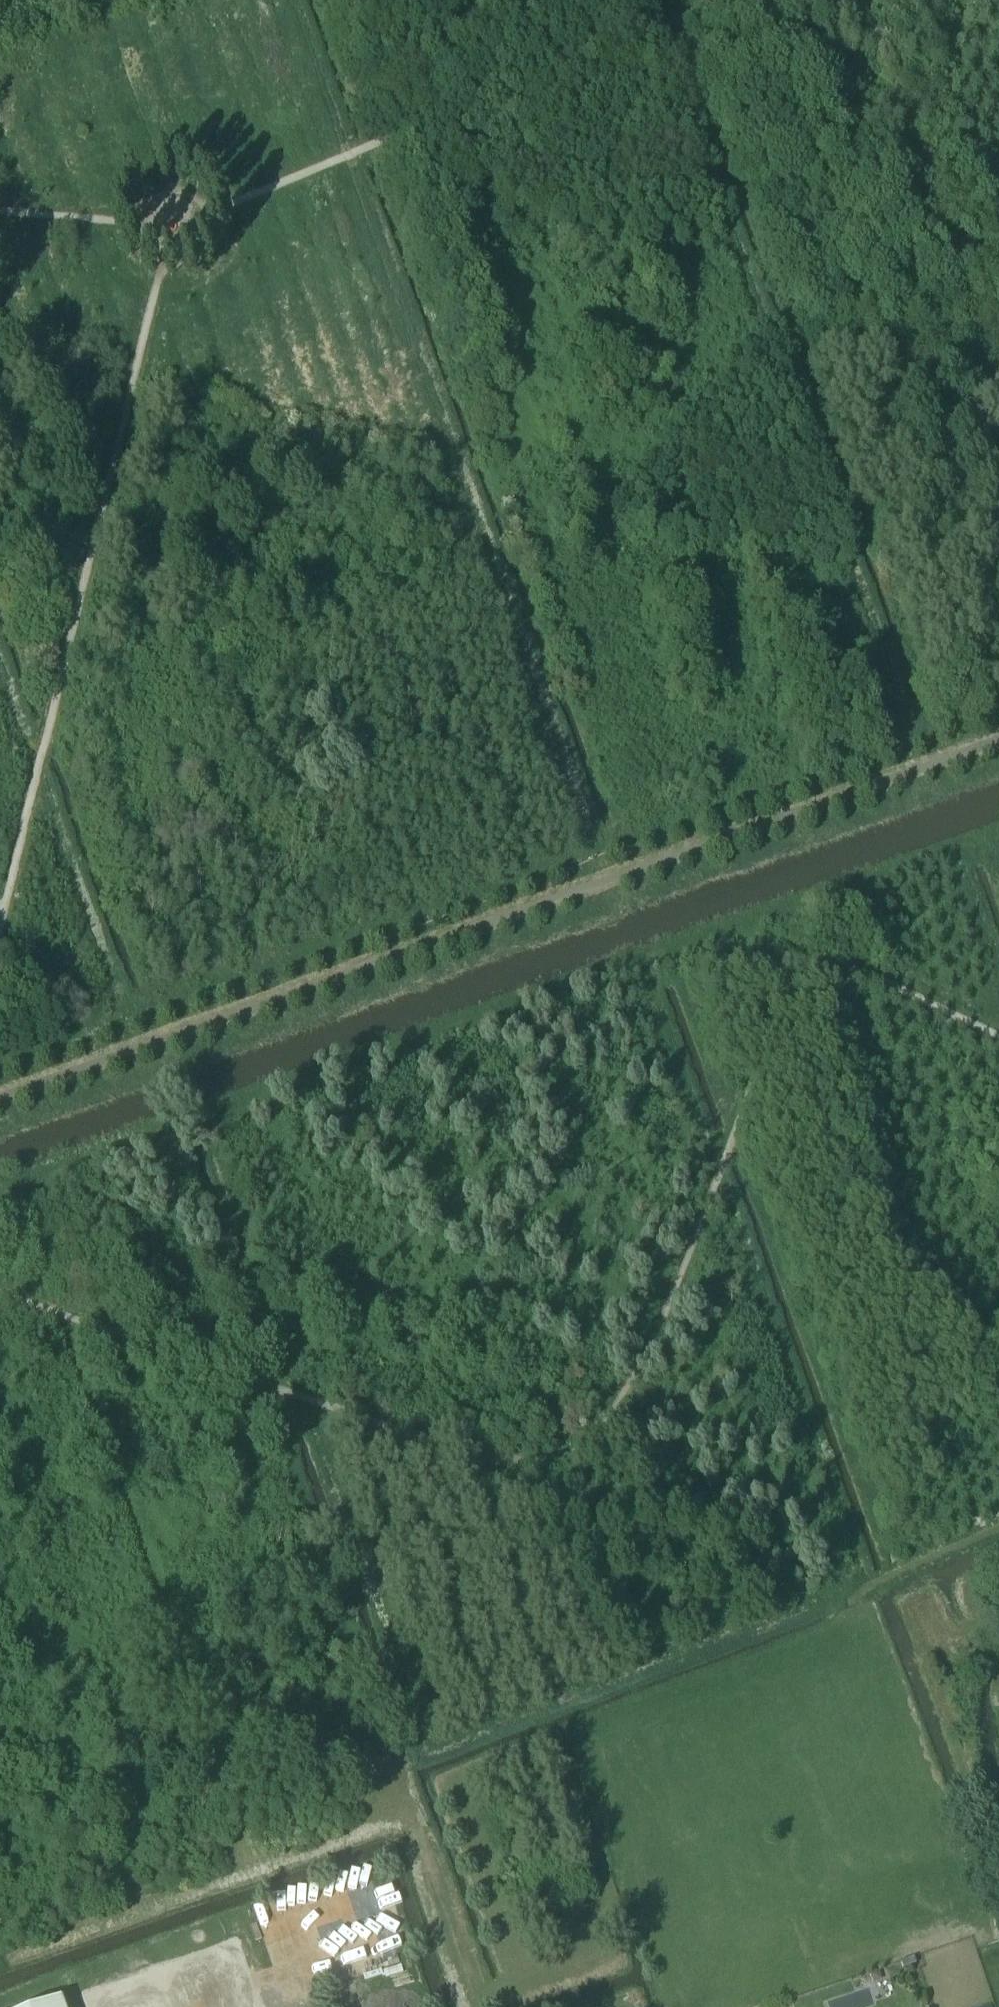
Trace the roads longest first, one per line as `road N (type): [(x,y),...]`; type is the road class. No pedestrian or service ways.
road 1 (track): [(0,1195),(998,832)]
road 2 (track): [(998,206),(959,148),(964,68),(940,0)]

